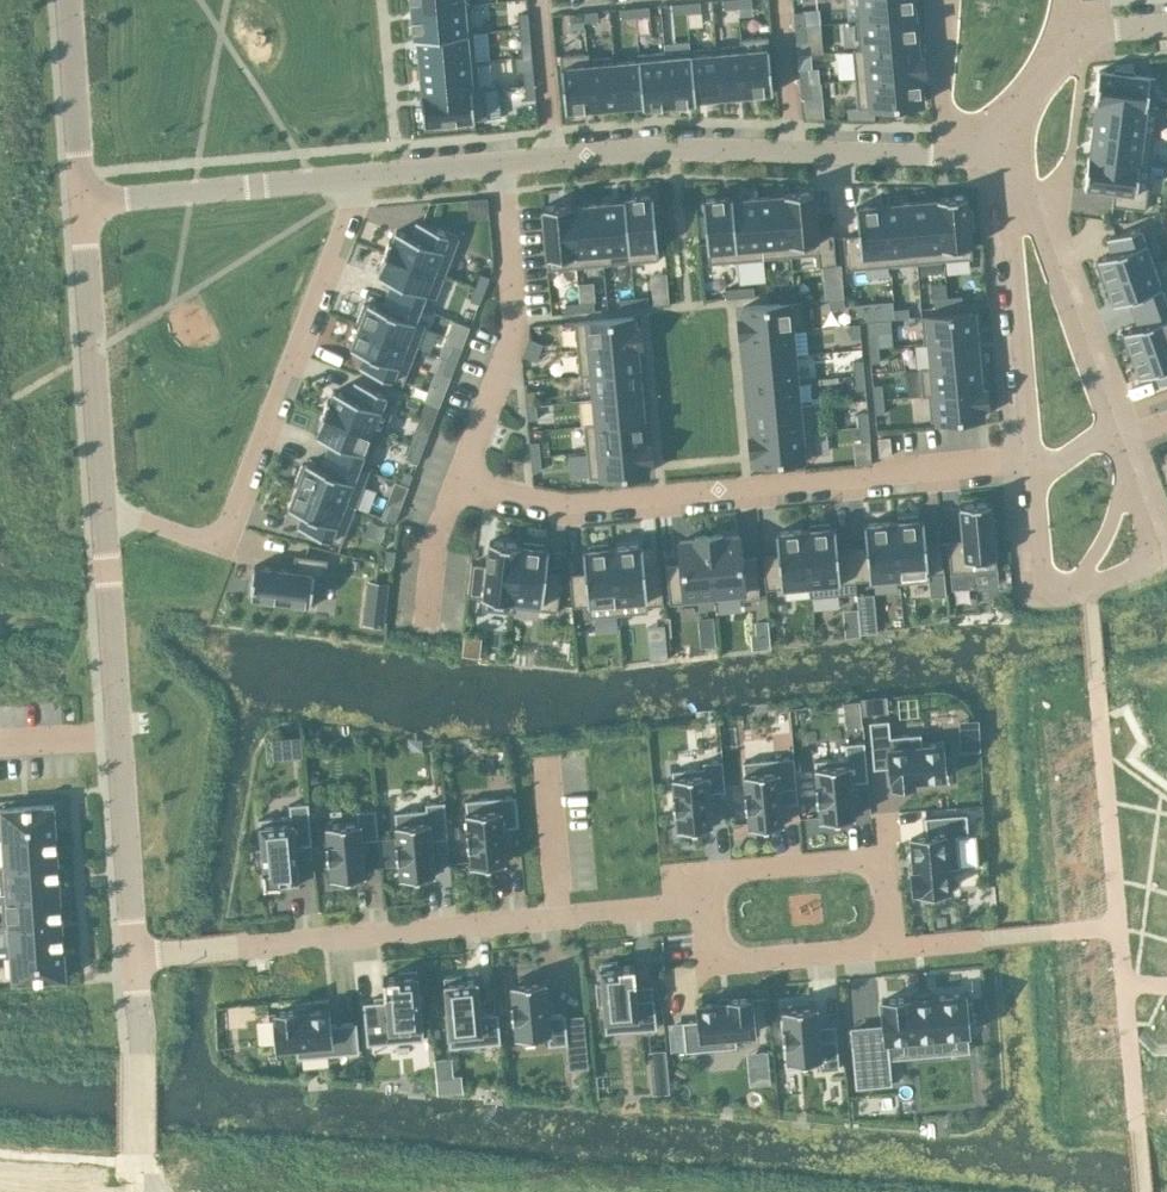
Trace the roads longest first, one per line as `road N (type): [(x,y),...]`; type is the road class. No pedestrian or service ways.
road 1 (residential): [(135,956),(81,202)]
road 2 (residential): [(1033,461),(567,503),(460,479)]
road 3 (residential): [(709,904),(135,956)]
road 4 (residential): [(502,162),(673,147),(951,156),(992,149)]
road 5 (residential): [(81,202),(502,162)]
road 6 (residential): [(1117,444),(1150,558),(1067,597),(1044,586),(1033,461)]
road 7 (residential): [(1020,116),(1029,195),(1117,444)]
road 8 (residential): [(502,162),(516,335),(460,479)]
road 9 (residential): [(1033,461),(1005,174),(992,149)]
road 10 (residential): [(890,947),(883,858),(706,872),(709,904)]
road 11 (residential): [(154,1191),(145,1163),(135,956)]
road 12 (residential): [(709,904),(714,963),(890,947)]
road 13 (residential): [(81,202),(67,0)]
road 14 (residential): [(460,479),(435,545),(425,634)]

